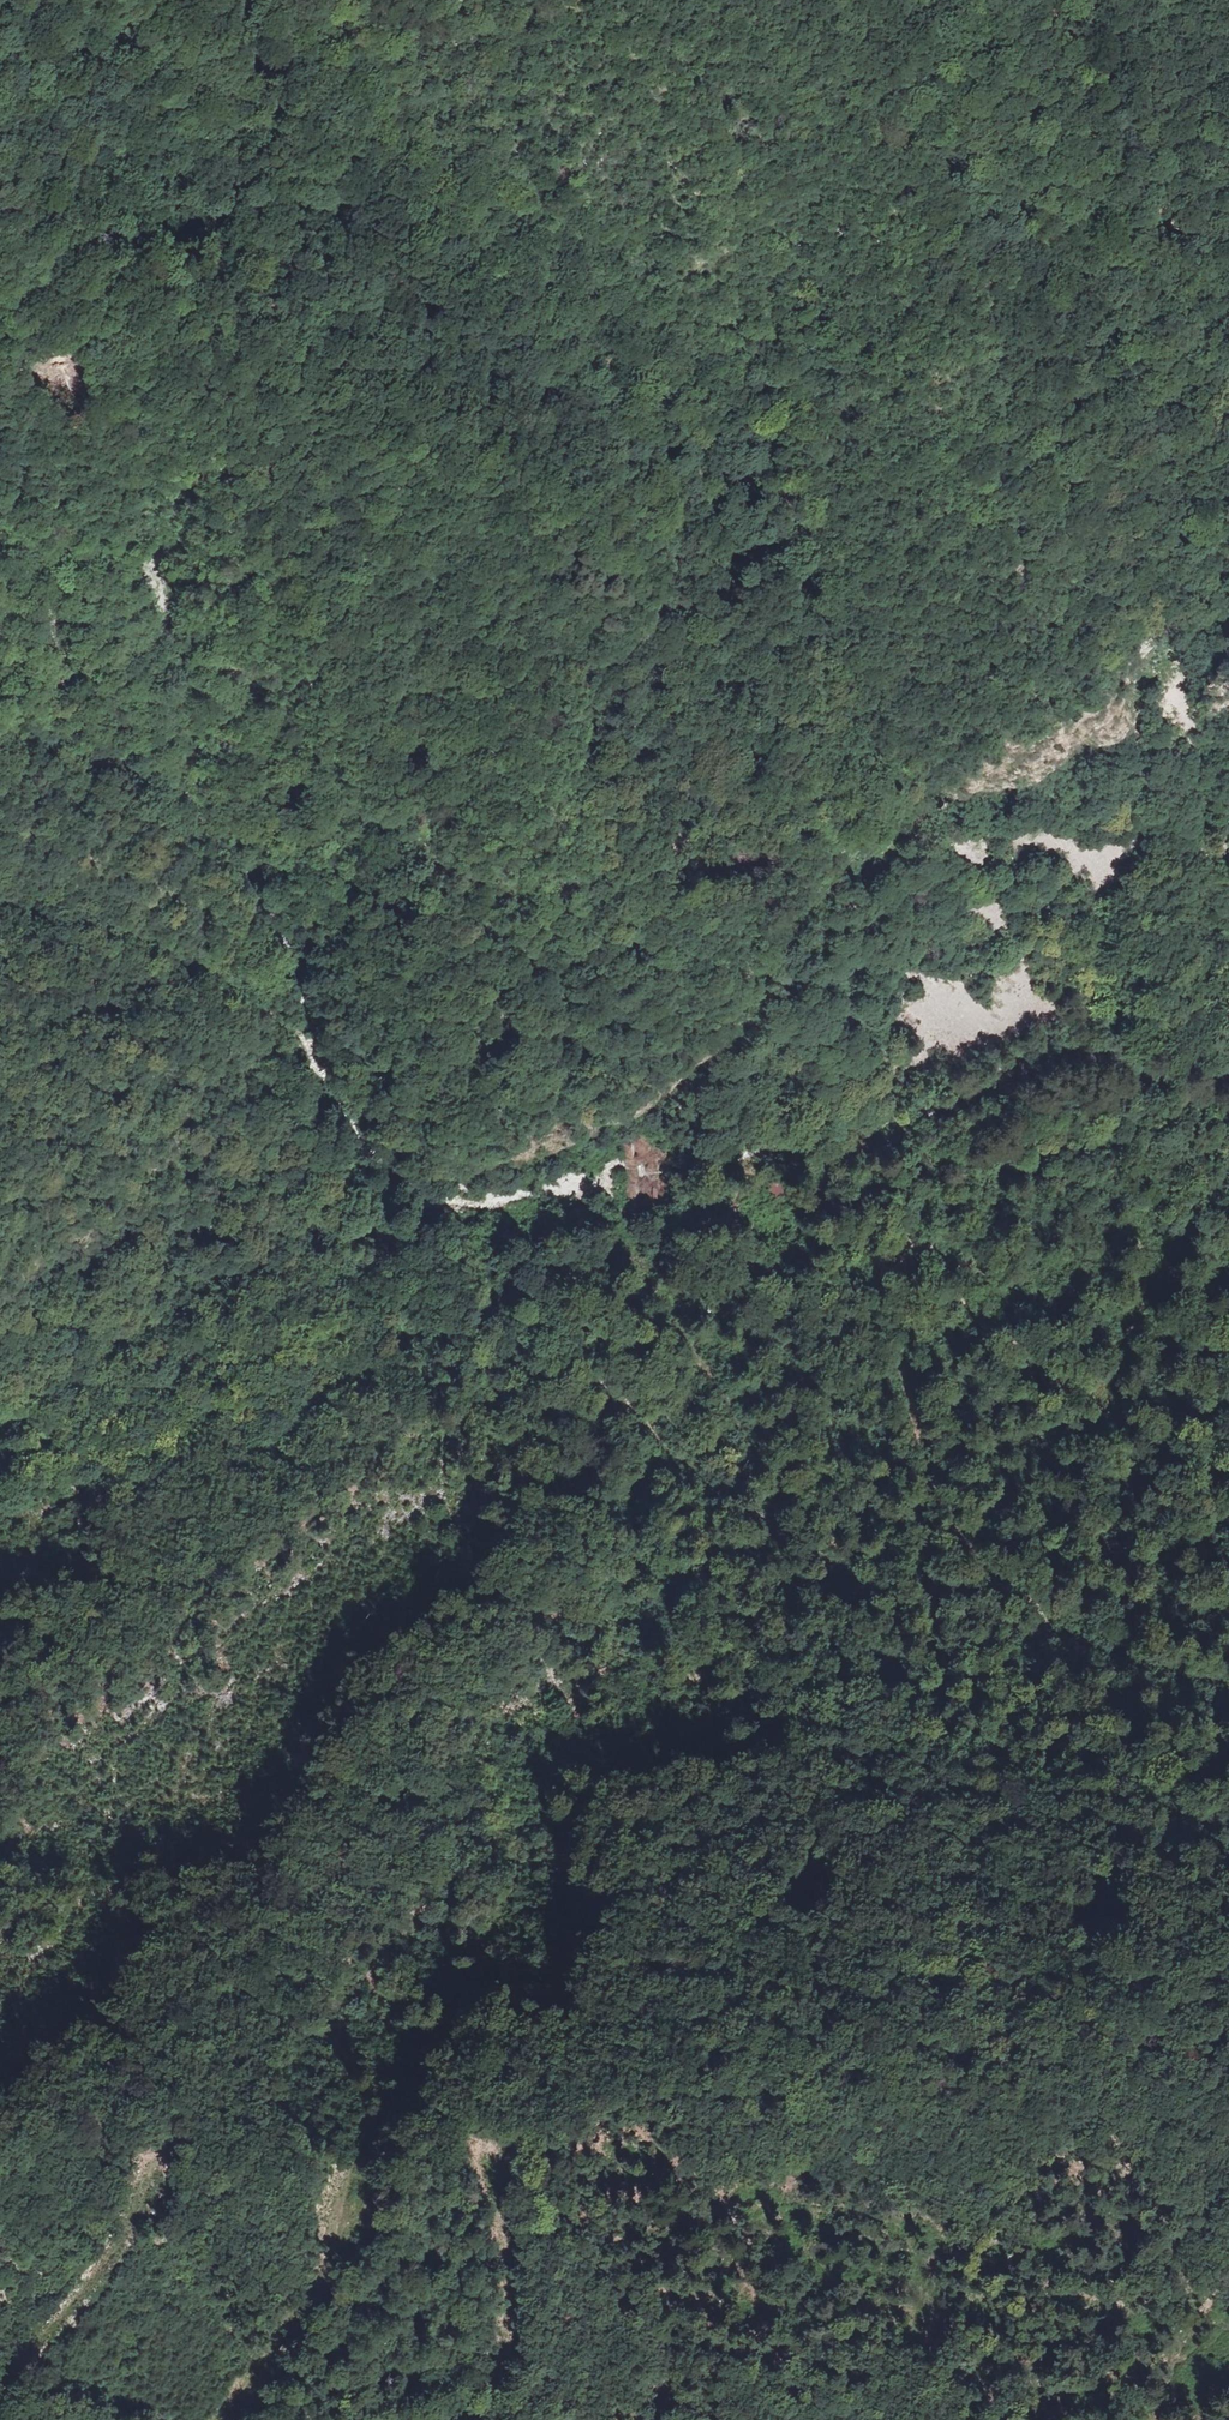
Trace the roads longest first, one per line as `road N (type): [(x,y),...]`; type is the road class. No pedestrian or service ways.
road 1 (track): [(864,1611),(1027,1609),(945,1491),(894,1352),(893,1273),(912,1231),(953,1249),(992,1307),(1047,1365),(1145,1434),(1228,1446)]
road 2 (track): [(227,2419),(337,2251),(345,2176)]

